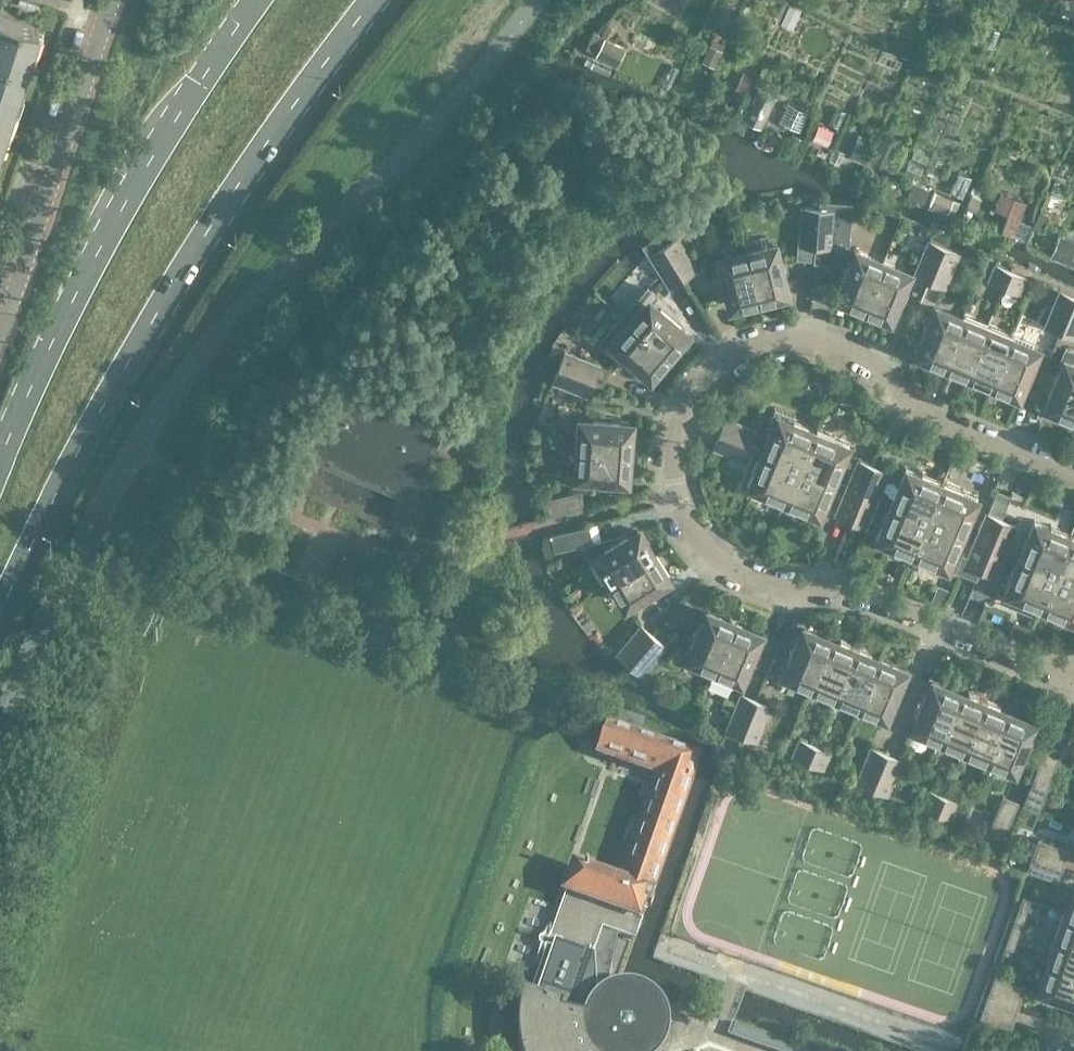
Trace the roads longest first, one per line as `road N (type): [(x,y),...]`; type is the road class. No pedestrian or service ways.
road 1 (residential): [(1073,481),(919,410),(855,353),(806,341),(765,343),(713,373),(679,422),(672,456),(676,493),(694,533),(728,570),(778,588),(869,595),(1068,673)]
road 2 (unclassified): [(0,730),(59,593),(159,415),(249,311),(420,144),(539,0)]
road 3 (primary): [(0,612),(91,426),(197,244),(376,0)]
road 4 (primary): [(251,0),(114,221),(50,336),(0,453)]
road 5 (residential): [(0,323),(111,0)]

